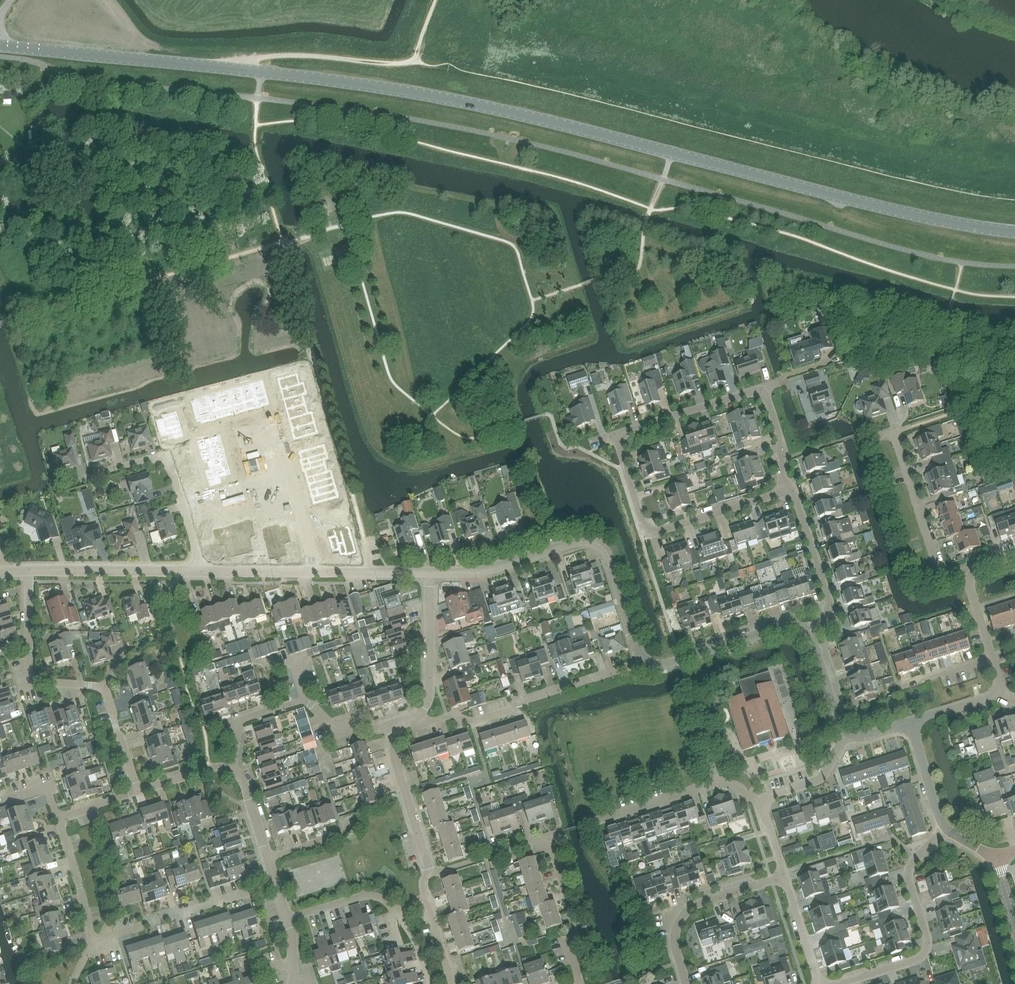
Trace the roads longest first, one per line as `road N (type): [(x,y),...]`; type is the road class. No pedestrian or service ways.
road 1 (tertiary): [(0,45),(434,97),(912,216),(1014,233)]
road 2 (residential): [(644,656),(608,554),(595,543),(489,570),(431,572)]
road 3 (residential): [(138,792),(104,691),(32,677),(30,570)]
road 4 (residential): [(791,490),(649,531),(614,435)]
road 5 (residential): [(418,715),(424,722),(476,722),(644,656)]
road 6 (residential): [(431,572),(200,571)]
road 7 (residential): [(842,983),(926,951),(908,877),(944,829)]
road 8 (residential): [(200,571),(167,462),(85,476)]
road 9 (residential): [(590,824),(720,783),(763,803)]
road 10 (residential): [(686,983),(676,935),(685,914),(785,876)]
road 11 (residential): [(809,633),(788,625),(659,665),(644,656)]
road 12 (residential): [(30,570),(200,571)]
road 13 (residential): [(894,432),(938,565),(967,570)]
road 14 (residential): [(614,435),(765,388)]
road 15 (residential): [(809,633),(829,606),(791,490)]
road 16 (residential): [(430,873),(395,757),(393,723)]
road 17 (residential): [(547,842),(575,928),(569,946),(579,983)]
road 18 (residential): [(418,715),(430,687),(431,572)]
road 19 (residential): [(1002,698),(967,570)]
road 20 (residential): [(92,940),(58,818)]
road 21 (residential): [(430,873),(547,842)]

